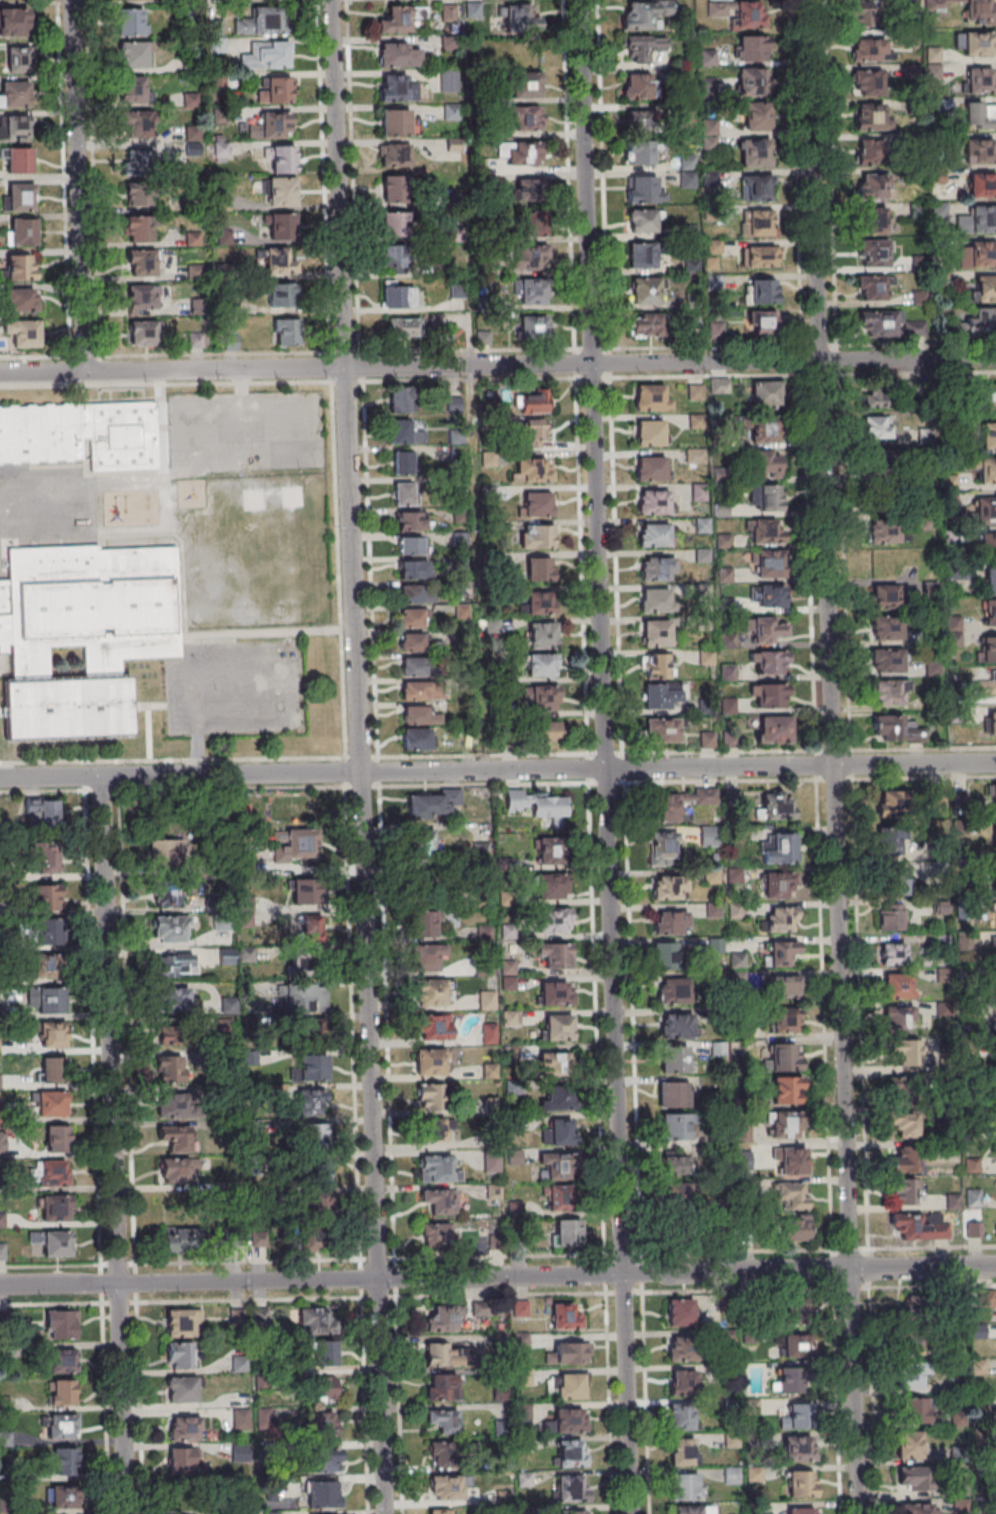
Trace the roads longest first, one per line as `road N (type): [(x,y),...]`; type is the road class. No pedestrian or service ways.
road 1 (residential): [(384,1513),(330,0)]
road 2 (residential): [(630,1513),(578,0)]
road 3 (residential): [(857,1513),(806,0)]
road 4 (residential): [(995,1267),(0,1286)]
road 5 (residential): [(343,368),(995,359)]
road 6 (residential): [(995,764),(359,773)]
road 7 (residential): [(117,1284),(100,777)]
road 8 (residential): [(84,372),(70,0)]
road 9 (residential): [(0,373),(343,368)]
road 10 (residential): [(359,773),(100,777)]
road 11 (residential): [(125,1513),(117,1284)]

